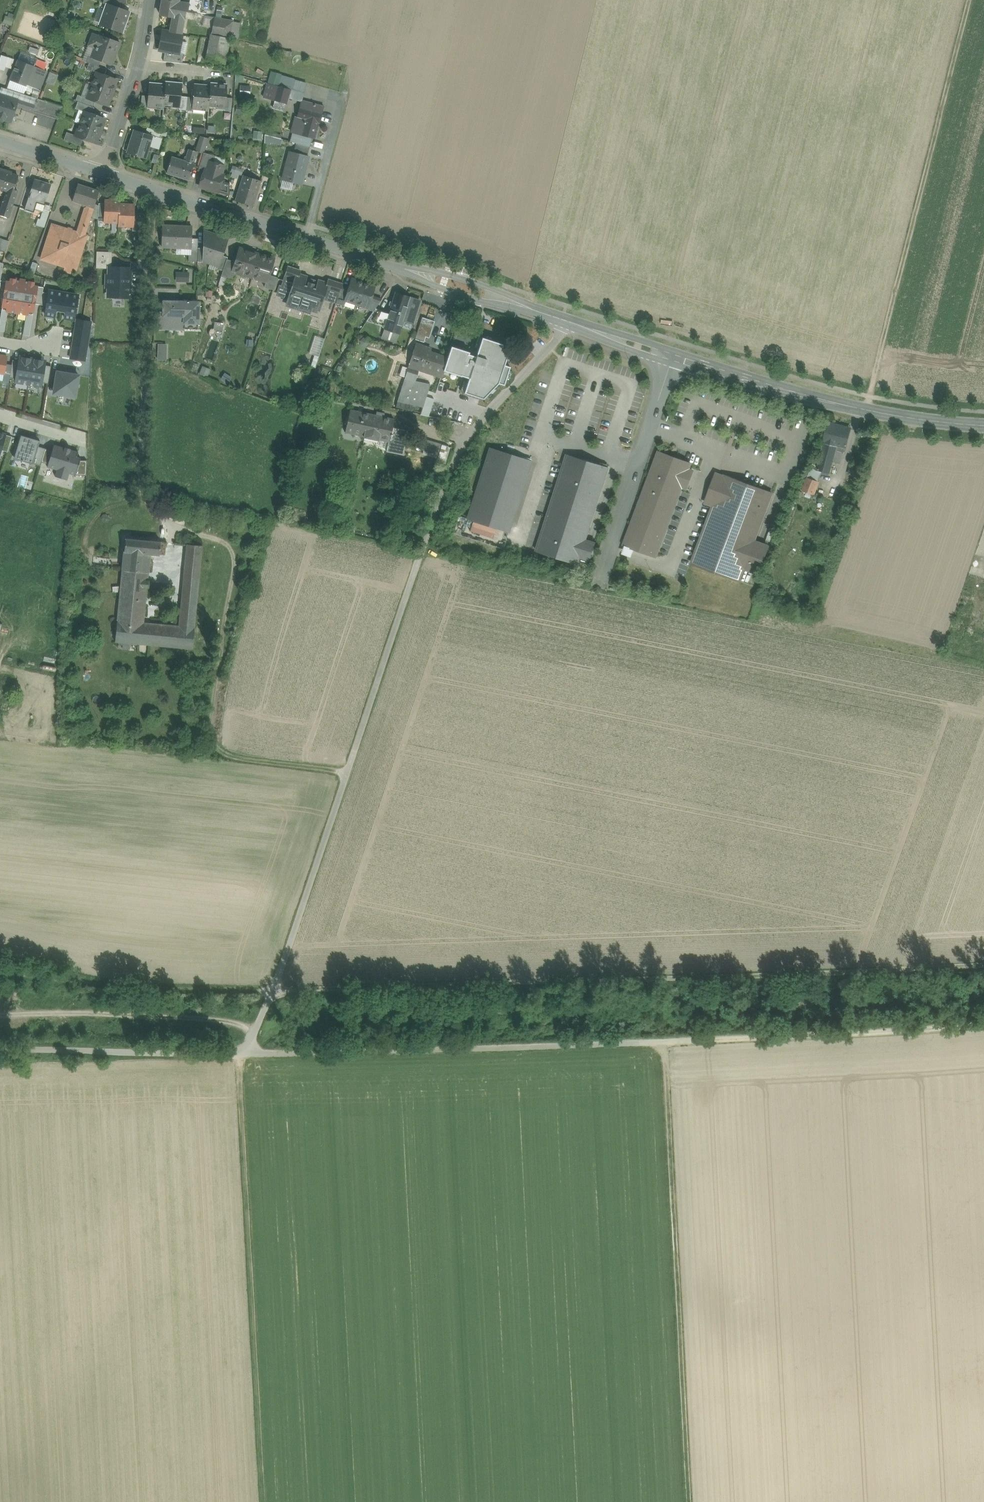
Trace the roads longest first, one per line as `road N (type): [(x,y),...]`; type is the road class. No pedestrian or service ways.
road 1 (track): [(566,321),(460,446),(274,990),(245,1054),(266,1501)]
road 2 (track): [(0,968),(103,984),(315,991),(983,967)]
road 3 (track): [(0,1050),(245,1054),(983,1026)]
road 4 (secondary): [(104,175),(724,374),(867,410),(983,426)]
road 5 (track): [(664,1043),(688,1501)]
road 6 (track): [(867,410),(970,0)]
road 7 (track): [(203,535),(224,541),(233,560),(214,744),(231,759),(346,773)]
road 8 (residential): [(104,175),(151,0)]

